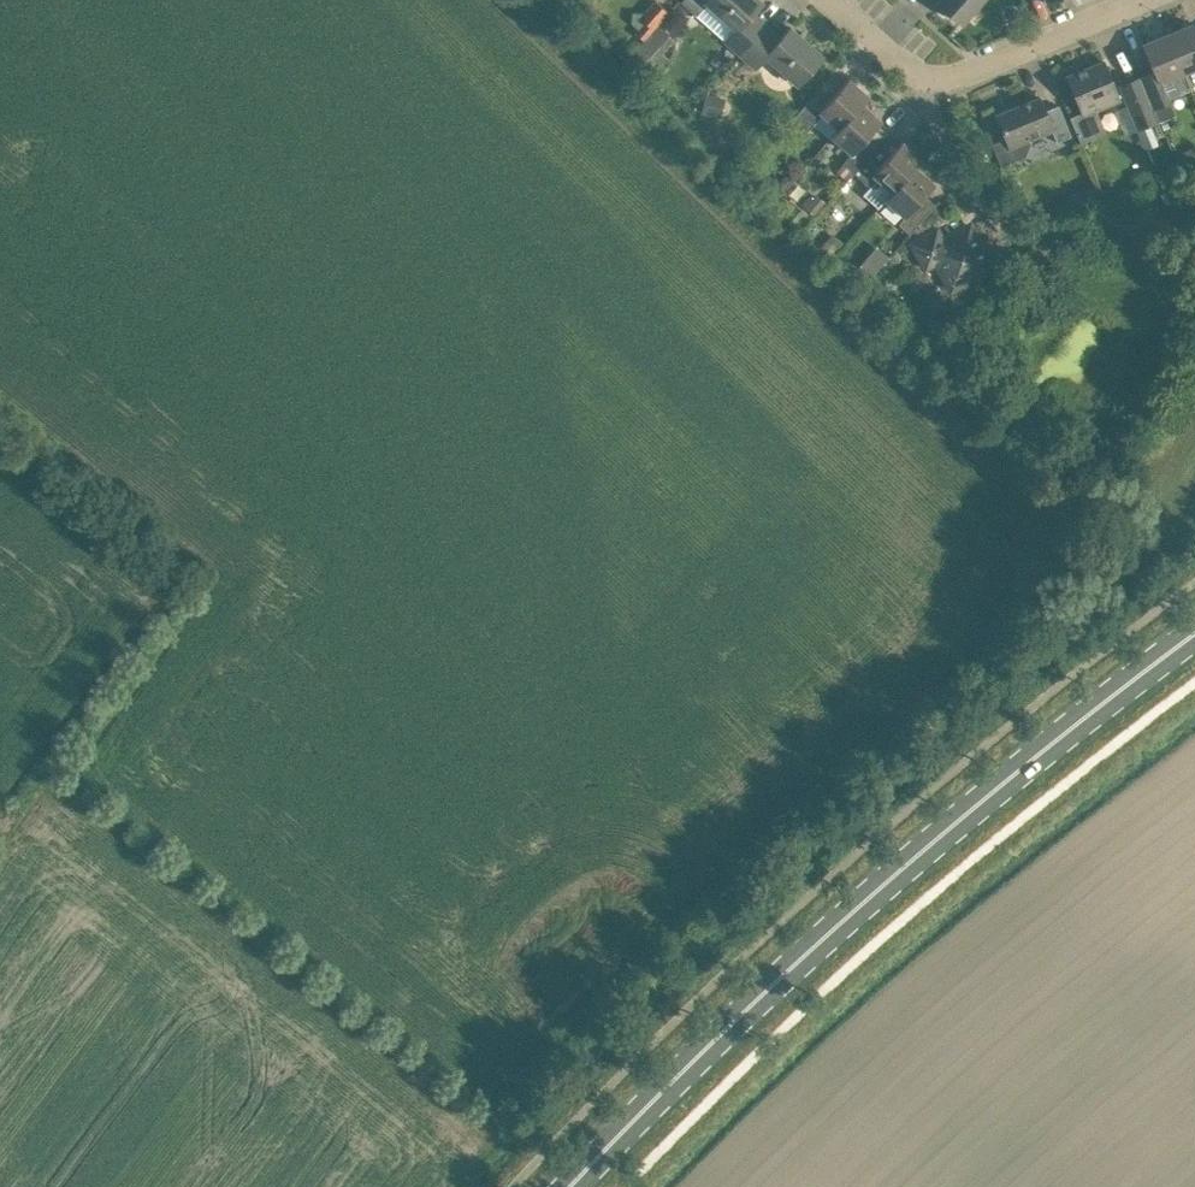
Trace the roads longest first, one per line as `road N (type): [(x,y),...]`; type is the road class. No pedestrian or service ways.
road 1 (primary): [(566,1186),(976,802),(1194,634)]
road 2 (residential): [(654,181),(482,416),(458,424),(80,162)]
road 3 (unclassified): [(1145,0),(957,79),(930,81)]
road 4 (residential): [(0,763),(134,593)]
road 5 (residential): [(193,0),(80,162)]
road 6 (unclassified): [(930,81),(829,0)]

